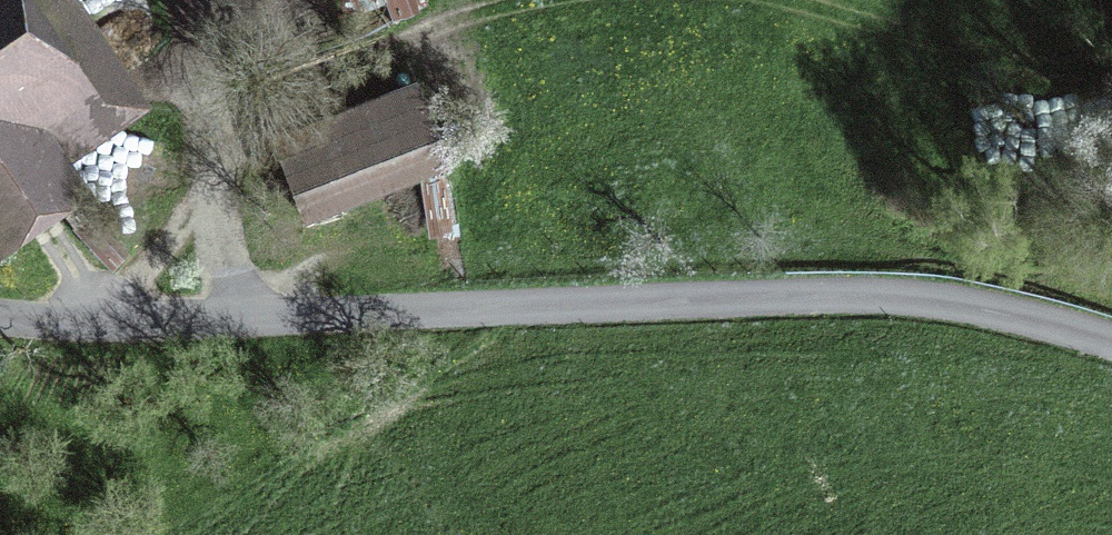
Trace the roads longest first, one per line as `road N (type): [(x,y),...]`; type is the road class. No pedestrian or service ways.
road 1 (unclassified): [(0,308),(238,319),(831,296),(981,308),(1111,341)]
road 2 (track): [(535,0),(320,67),(218,114),(211,145),(238,319)]
road 3 (track): [(1111,67),(1052,63),(785,0)]

